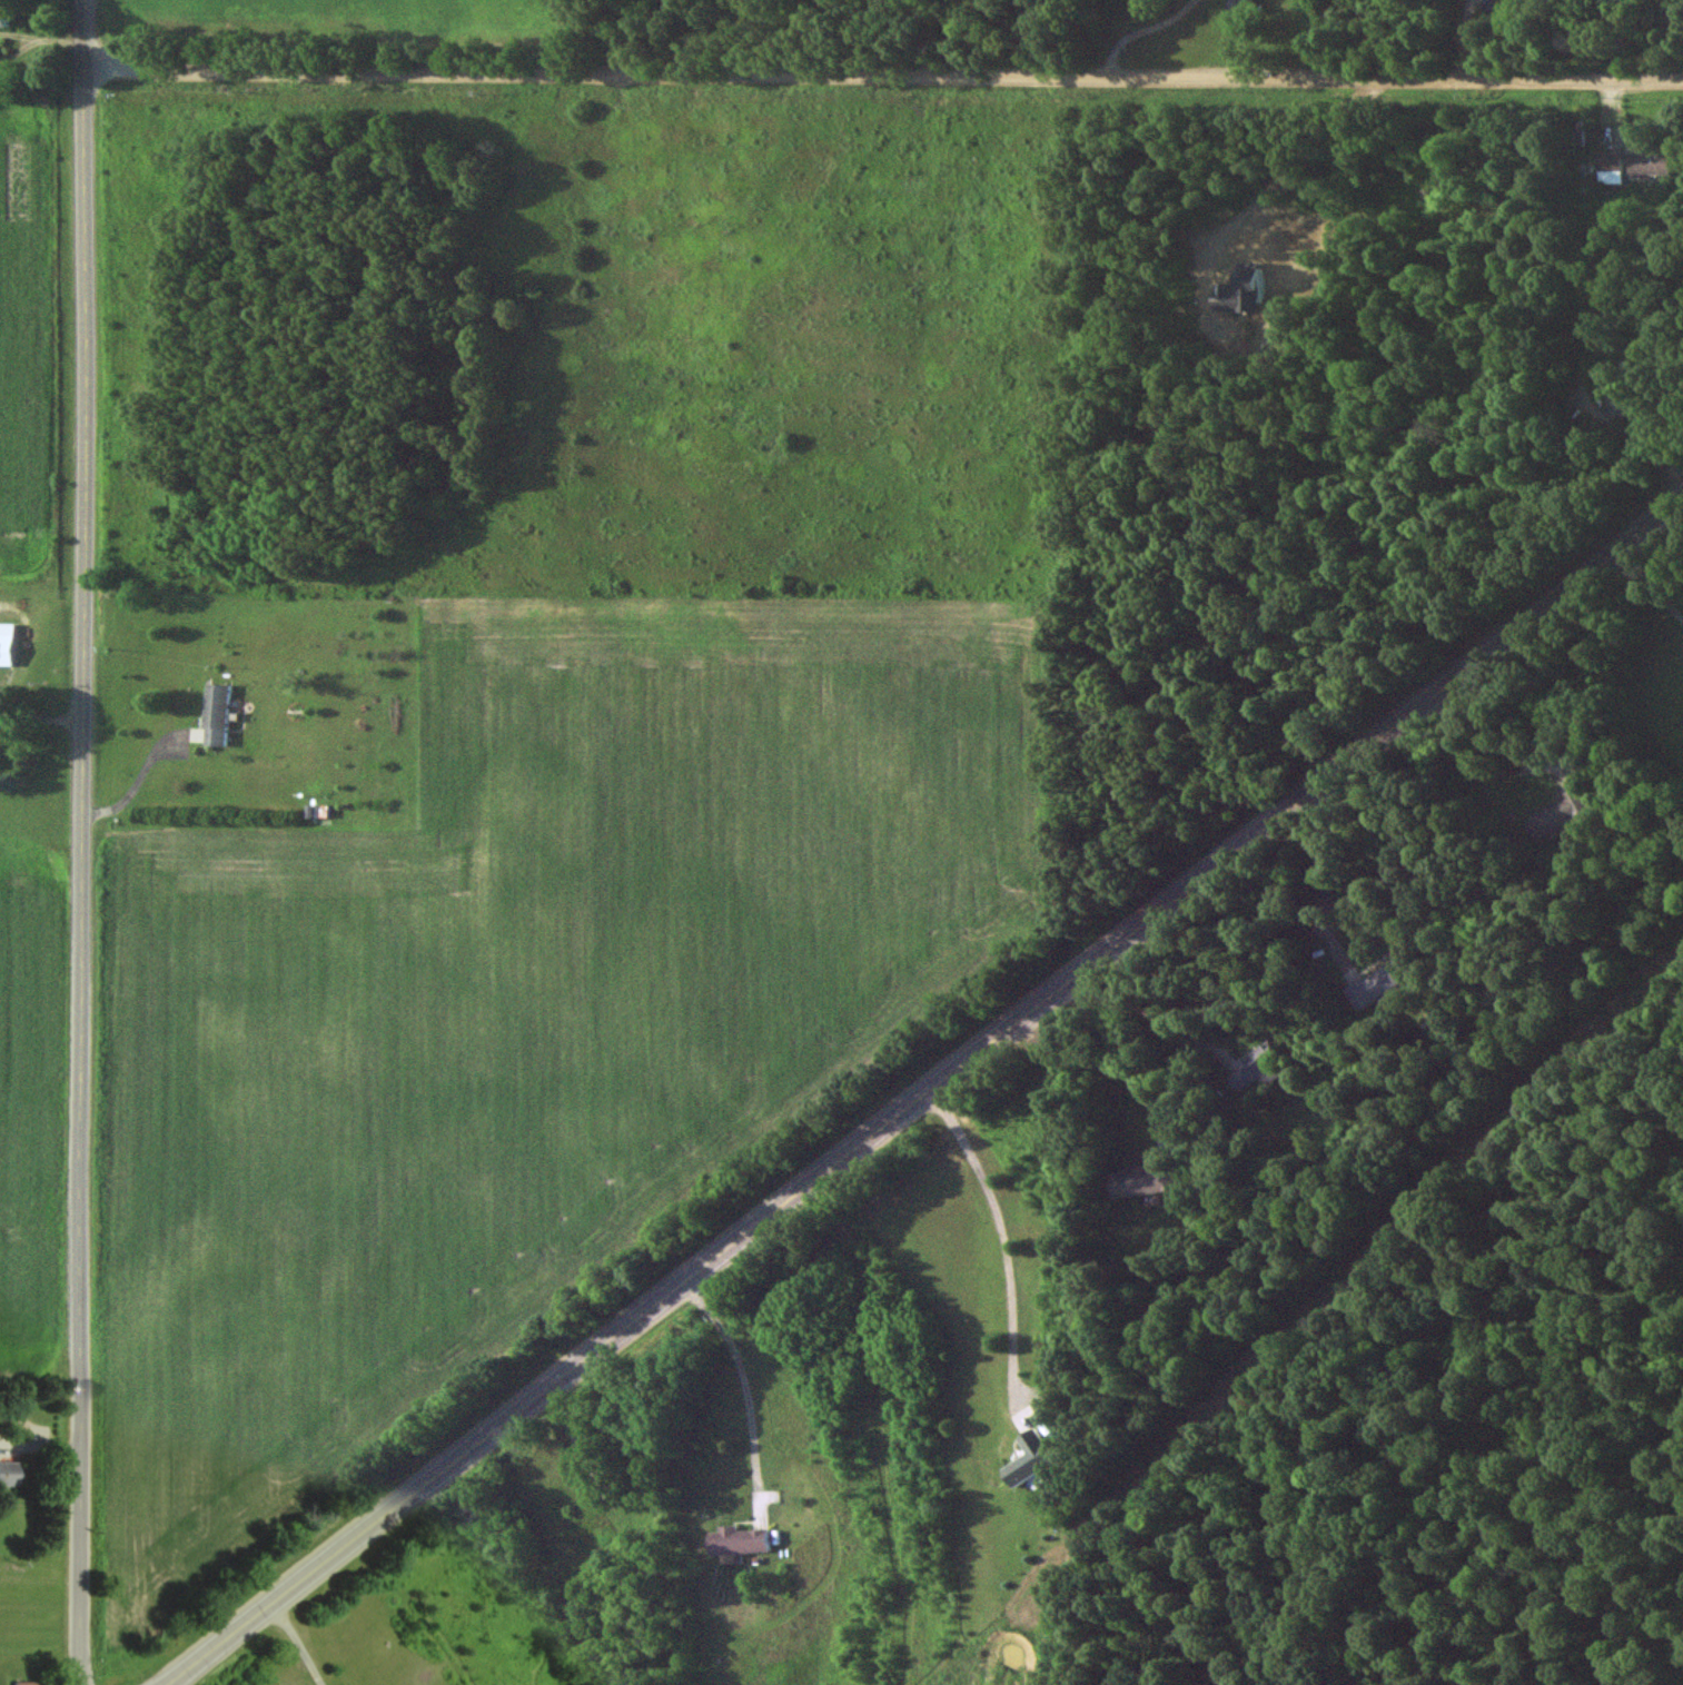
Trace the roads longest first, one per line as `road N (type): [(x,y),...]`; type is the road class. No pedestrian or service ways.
road 1 (secondary): [(162,1684),(1389,727),(1682,489)]
road 2 (tertiary): [(76,1684),(85,0)]
road 3 (residential): [(1682,78),(85,68)]

